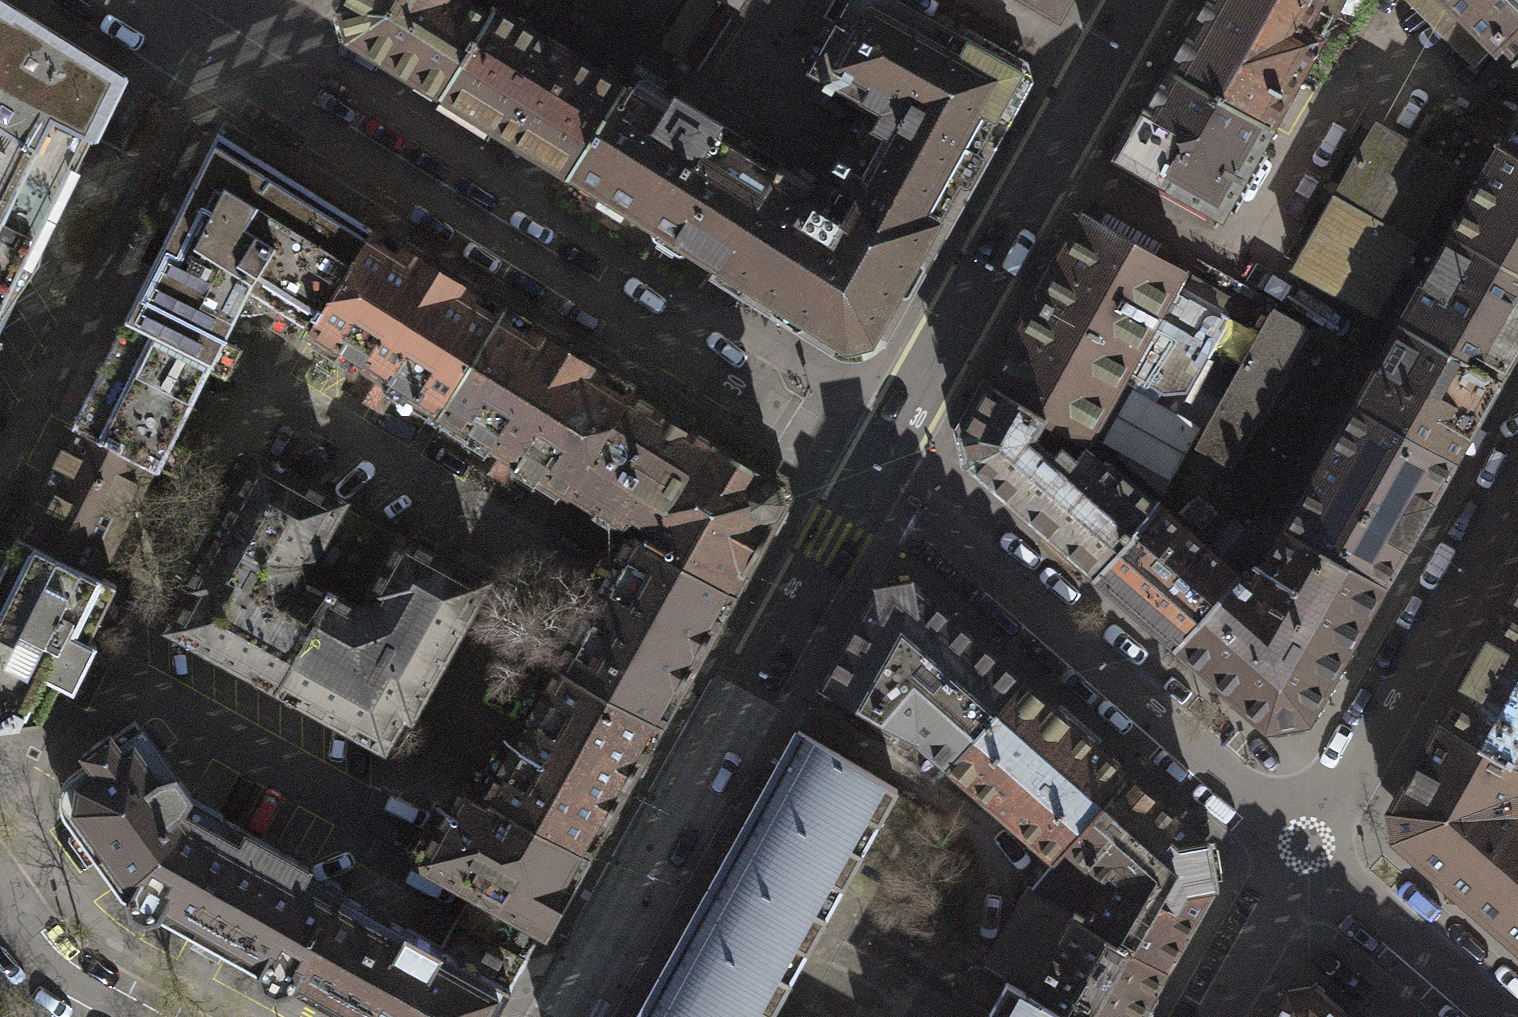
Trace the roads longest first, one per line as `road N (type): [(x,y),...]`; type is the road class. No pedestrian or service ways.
road 1 (residential): [(873,477),(227,72)]
road 2 (tertiary): [(566,1016),(873,477)]
road 3 (residential): [(1306,852),(873,477)]
road 4 (tertiary): [(873,477),(1140,0)]
road 5 (residential): [(1517,472),(1306,852)]
road 6 (residential): [(1494,1016),(1306,852)]
road 7 (residential): [(1306,852),(1213,1016)]
road 8 (residential): [(227,72),(111,0)]
road 9 (residential): [(103,1016),(30,970),(0,931)]

